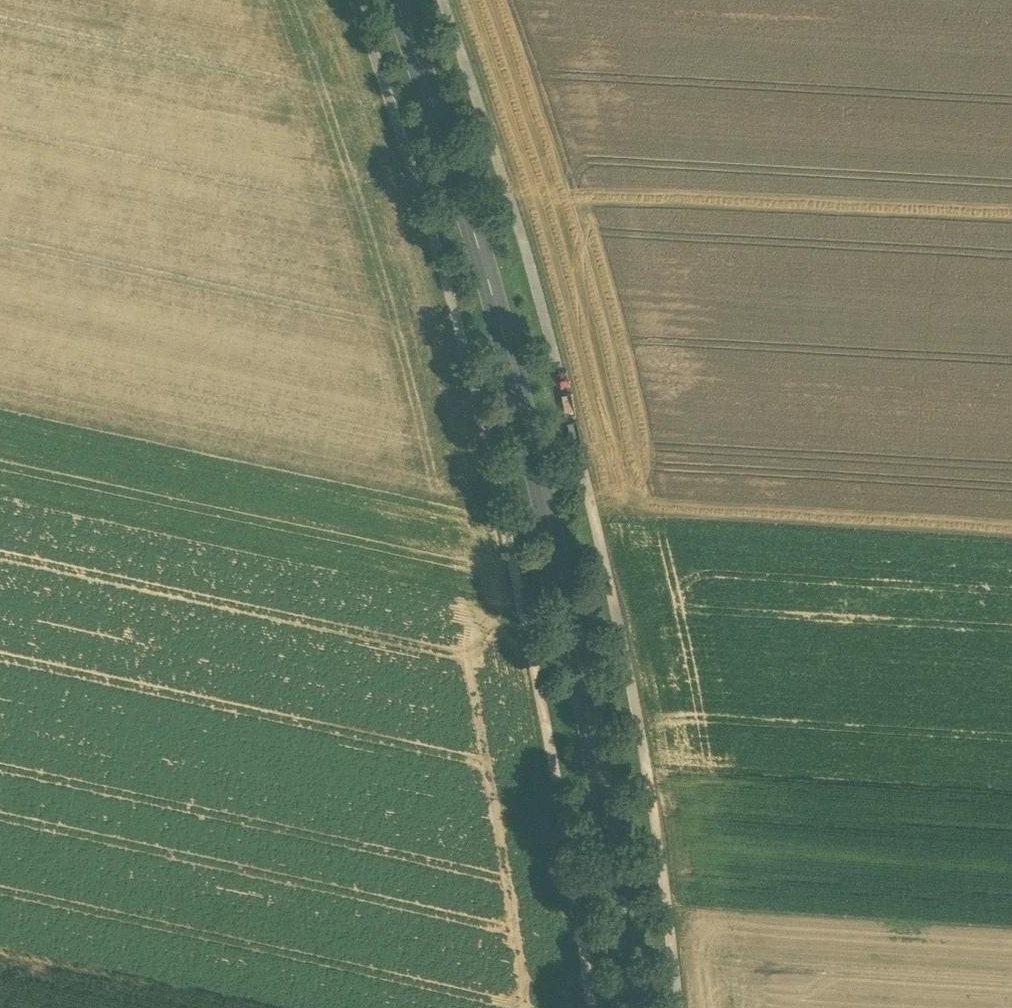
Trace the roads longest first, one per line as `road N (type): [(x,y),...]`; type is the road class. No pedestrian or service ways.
road 1 (track): [(679,1007),(660,848),(563,387),(511,193),(439,0)]
road 2 (tertiary): [(639,1007),(564,580),(519,392),(397,0)]
road 3 (track): [(354,0),(425,199),(509,531),(576,884),(591,1007)]

